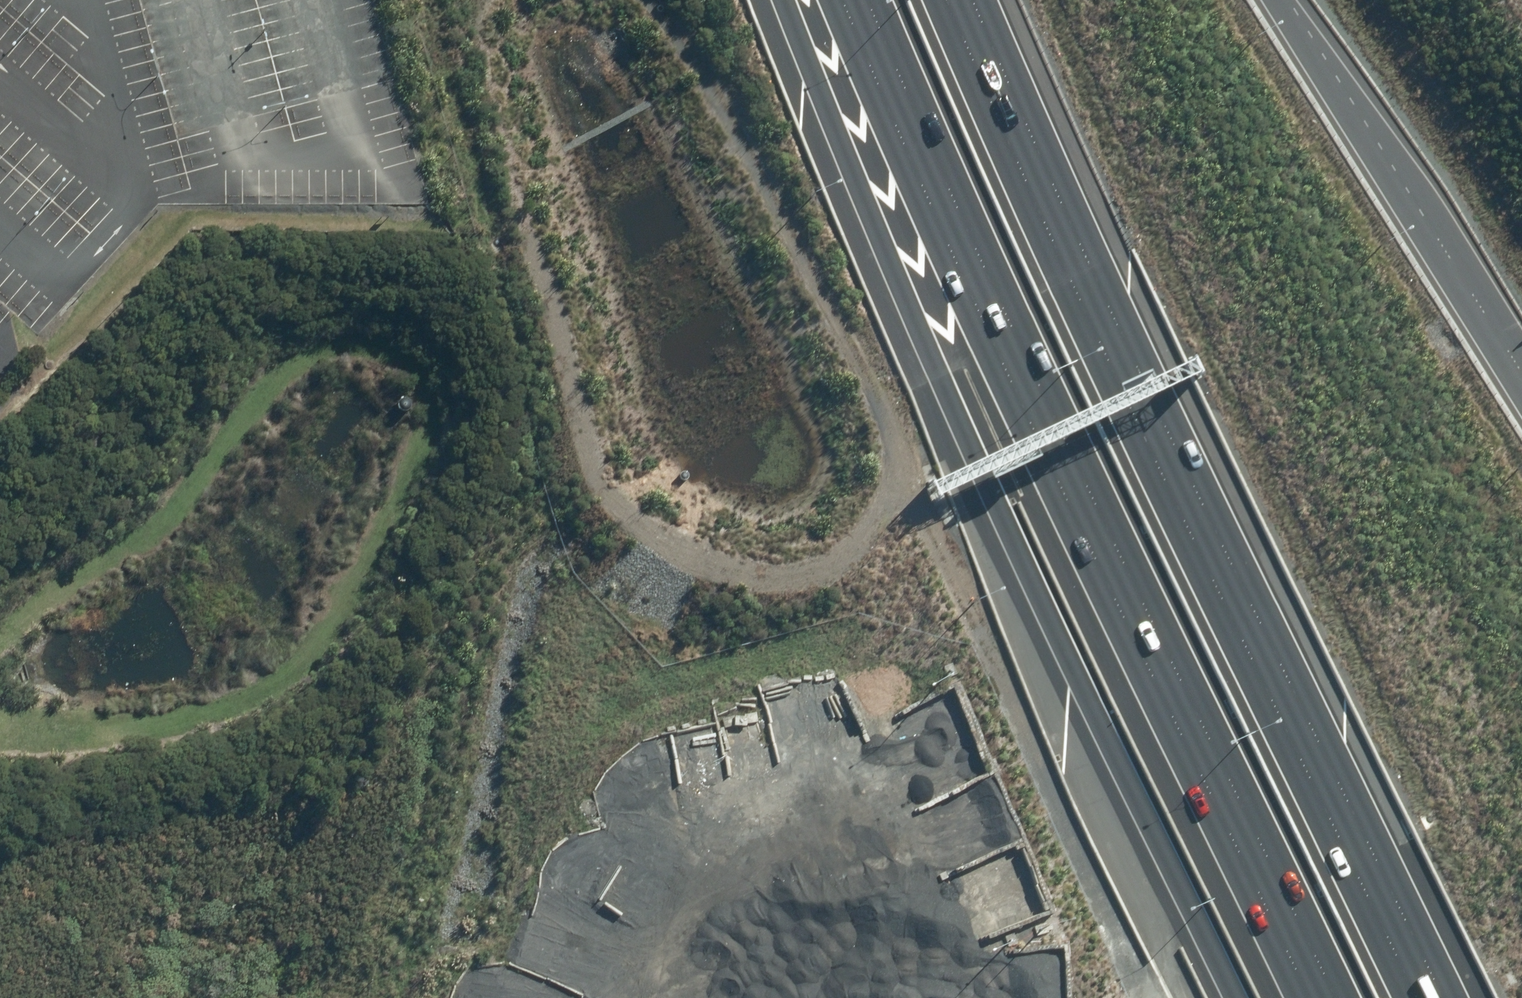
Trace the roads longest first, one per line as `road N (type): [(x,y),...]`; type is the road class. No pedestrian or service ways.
road 1 (track): [(0,726),(73,730),(178,715),(268,680),(319,640),(415,448),(431,400),(425,367),(397,350),(351,343),(290,363),(168,518),(100,559),(0,638)]
road 2 (motorway): [(1325,997),(954,244),(850,0)]
road 3 (motorway): [(1235,997),(999,517),(773,0)]
road 4 (motorway): [(967,0),(1088,297),(1428,997)]
road 5 (track): [(660,0),(723,95),(826,288),(888,418),(895,456),(889,496),(853,543),(815,567),(730,576),(633,523)]
road 6 (track): [(895,456),(939,529),(1133,968),(1152,981),(1167,966),(1162,937)]
road 7 (track): [(599,484),(473,0)]
road 8 (motorway): [(1275,0),(1521,382)]

